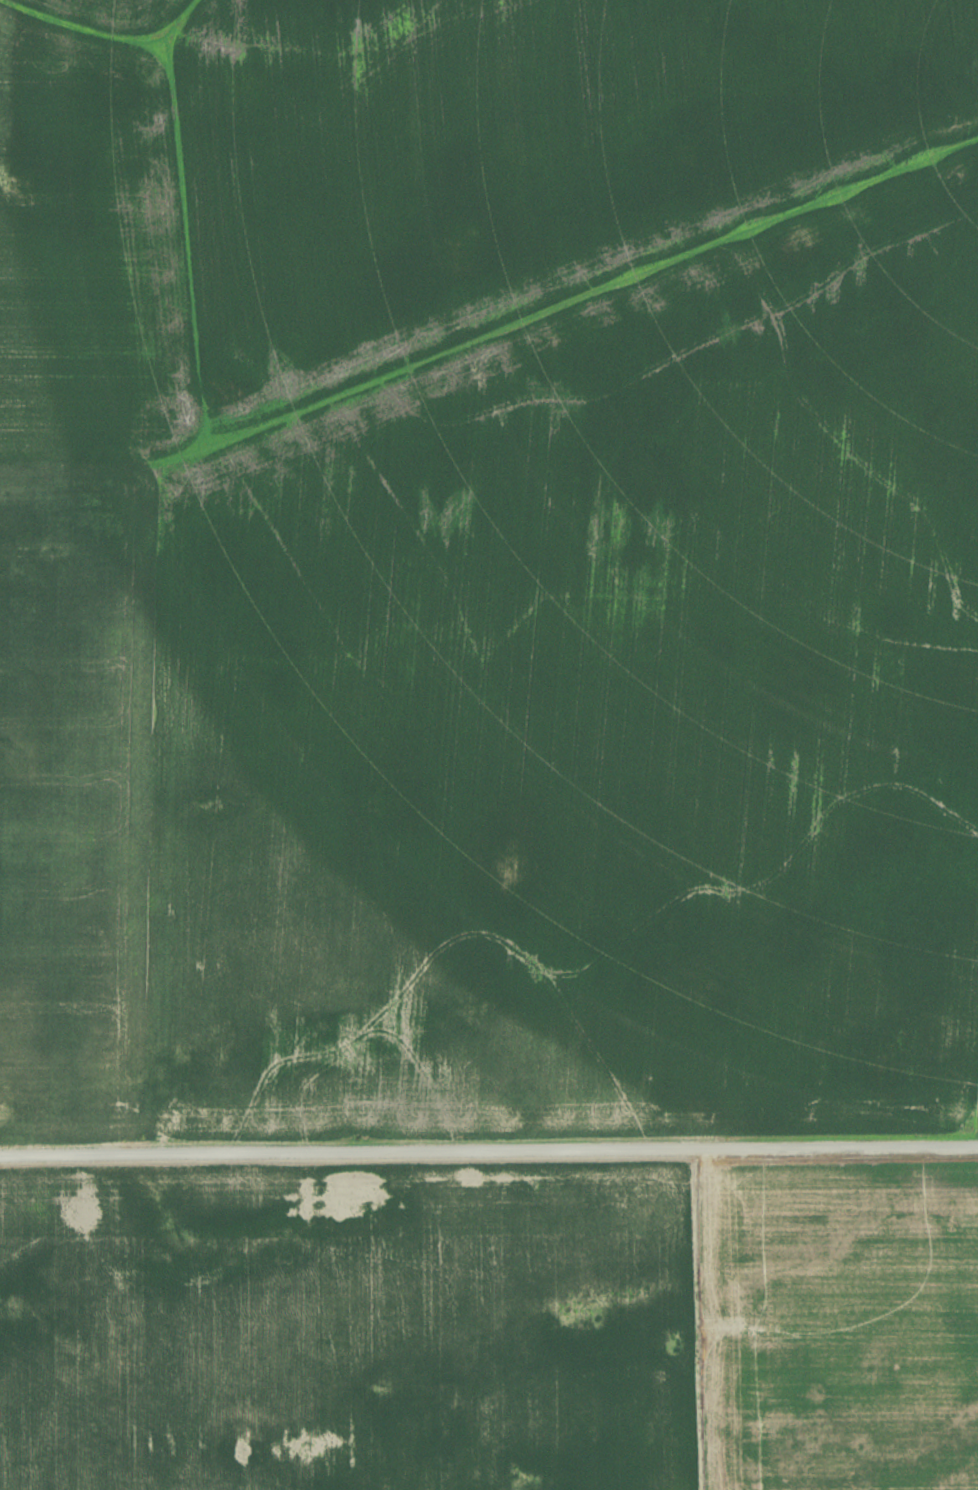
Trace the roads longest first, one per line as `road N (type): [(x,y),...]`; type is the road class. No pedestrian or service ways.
road 1 (tertiary): [(0,1151),(977,1143)]

